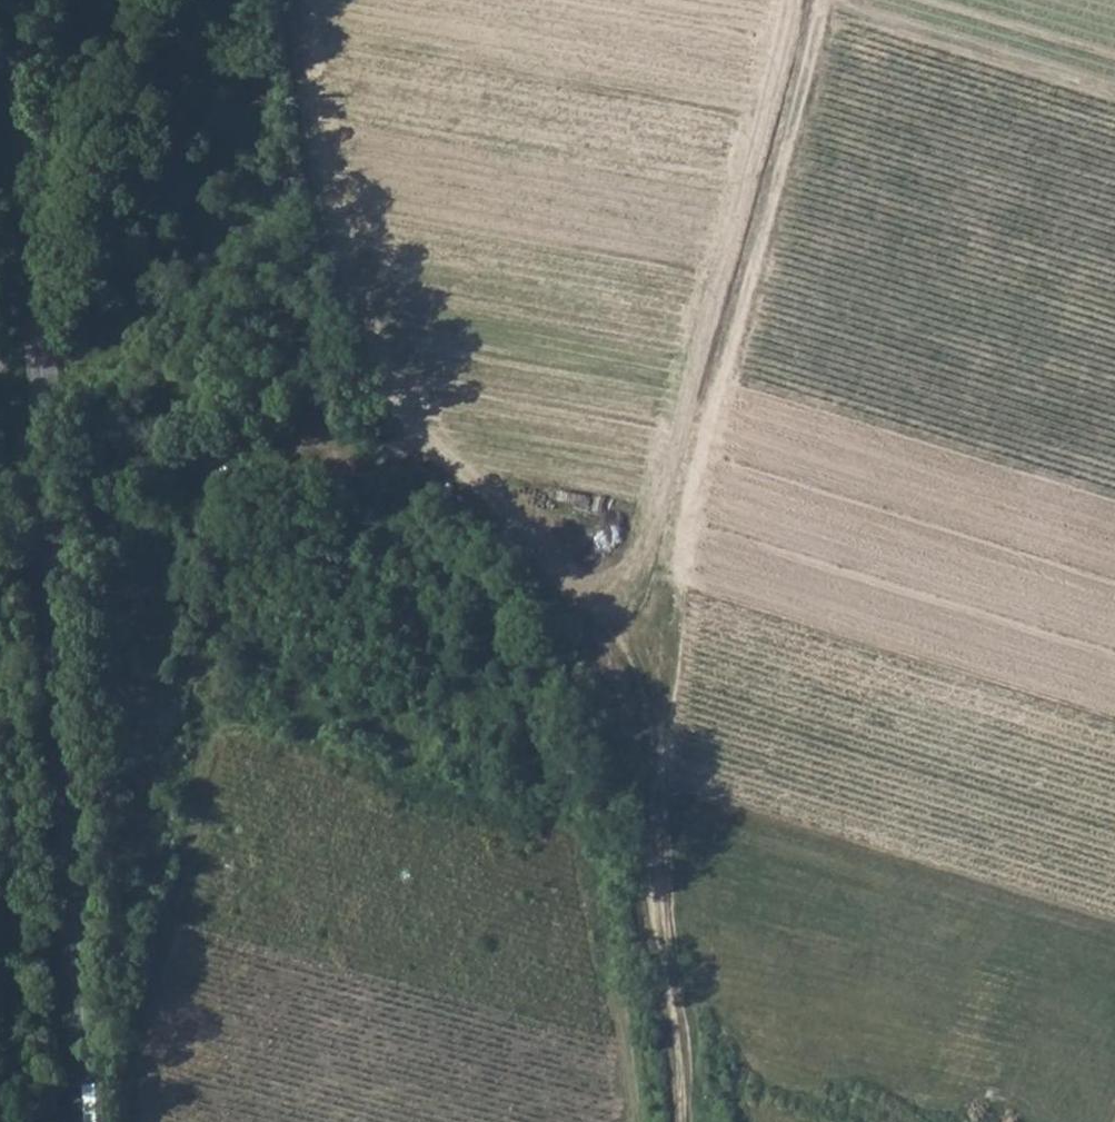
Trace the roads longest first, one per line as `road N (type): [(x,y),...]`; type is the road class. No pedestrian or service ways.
road 1 (track): [(825,0),(693,496),(677,580),(687,623),(682,684),(641,857),(672,1007),(682,1121)]
road 2 (tertiary): [(9,0),(90,1121)]

